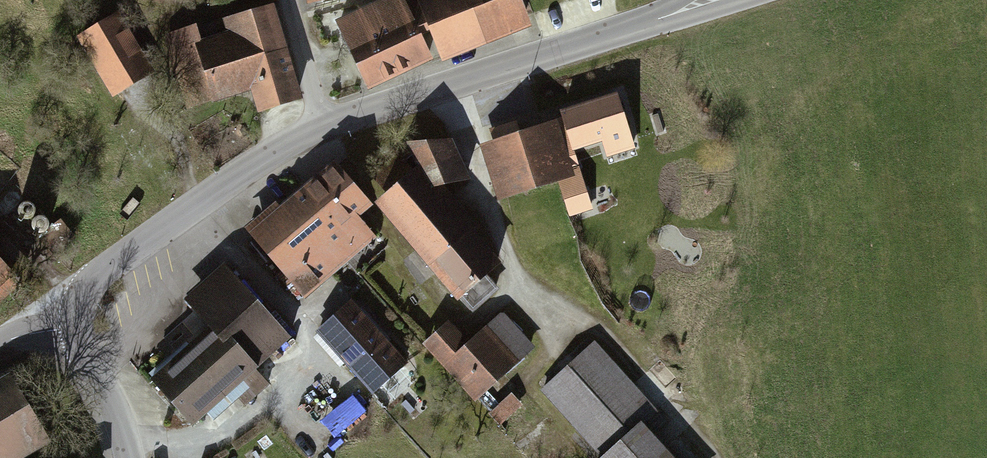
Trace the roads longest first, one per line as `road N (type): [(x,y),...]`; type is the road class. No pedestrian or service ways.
road 1 (residential): [(76,329),(80,304),(112,265),(247,168),(338,117)]
road 2 (residential): [(338,117),(666,15)]
road 3 (unclassified): [(76,329),(128,457)]
road 4 (residential): [(338,117),(295,0)]

